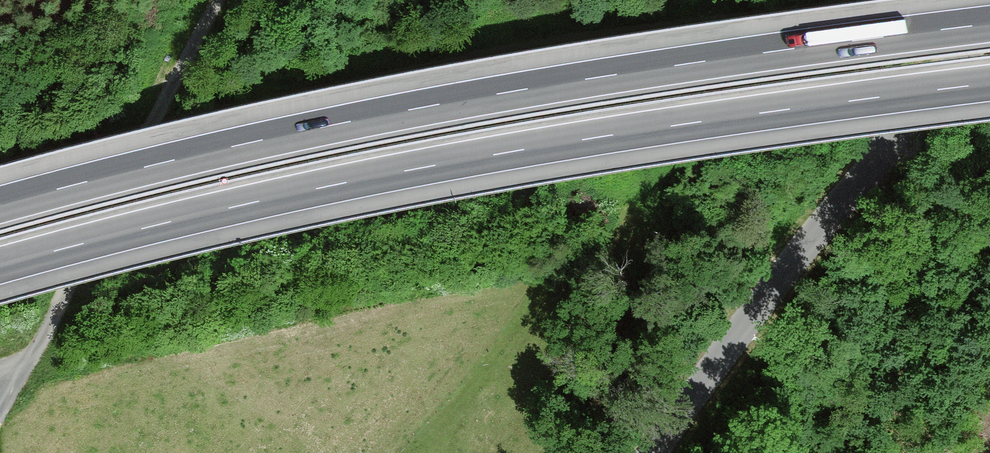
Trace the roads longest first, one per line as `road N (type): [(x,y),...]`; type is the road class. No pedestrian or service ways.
road 1 (motorway): [(0,266),(429,166),(989,83)]
road 2 (motorway): [(989,24),(420,108),(0,205)]
road 3 (tertiary): [(653,452),(769,293),(989,25)]

